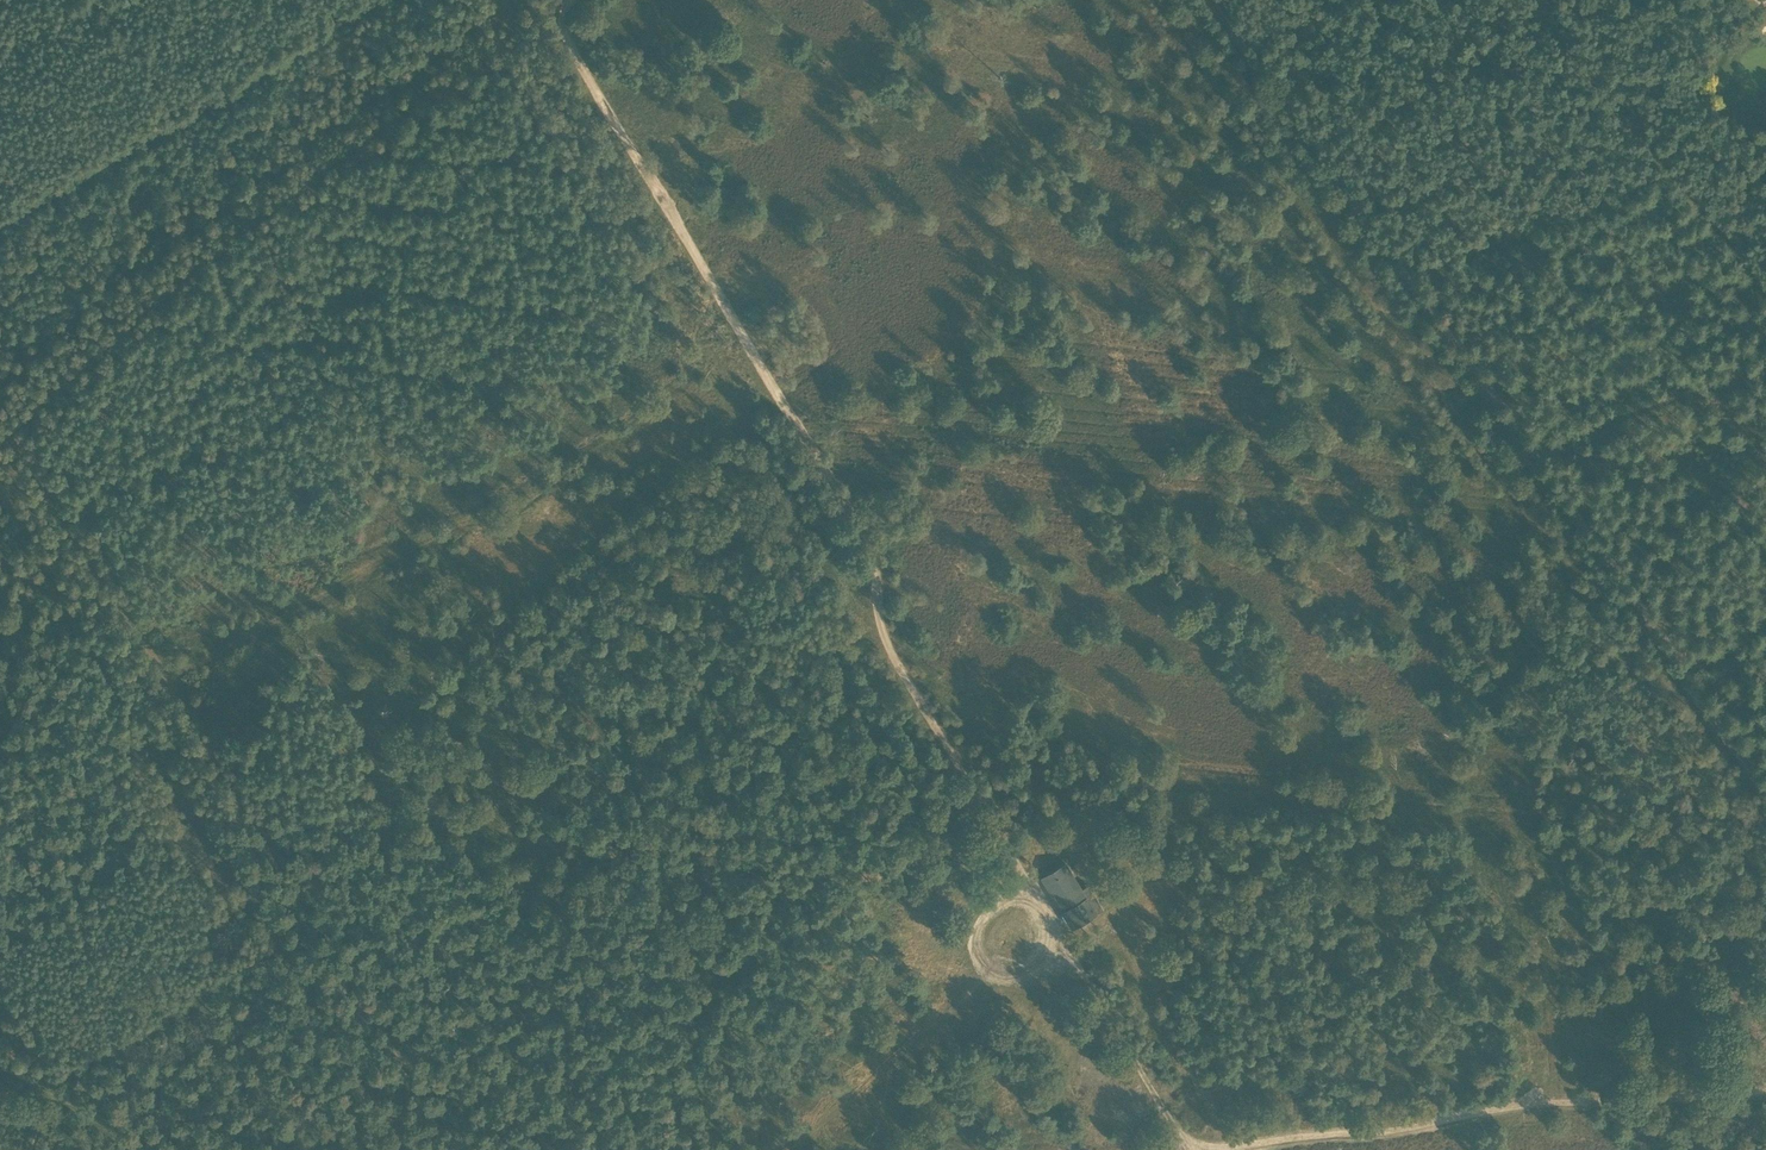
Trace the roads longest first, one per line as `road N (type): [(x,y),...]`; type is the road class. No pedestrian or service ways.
road 1 (track): [(454,1149),(19,442),(25,421),(205,257),(496,47),(523,12),(566,12)]
road 2 (track): [(1187,1149),(882,641),(872,552),(573,53),(566,12),(574,0)]
road 3 (track): [(1689,675),(1208,0)]
road 4 (track): [(1187,1149),(1384,1133),(1518,1106),(1765,1086)]
road 5 (track): [(1765,784),(1689,675)]

